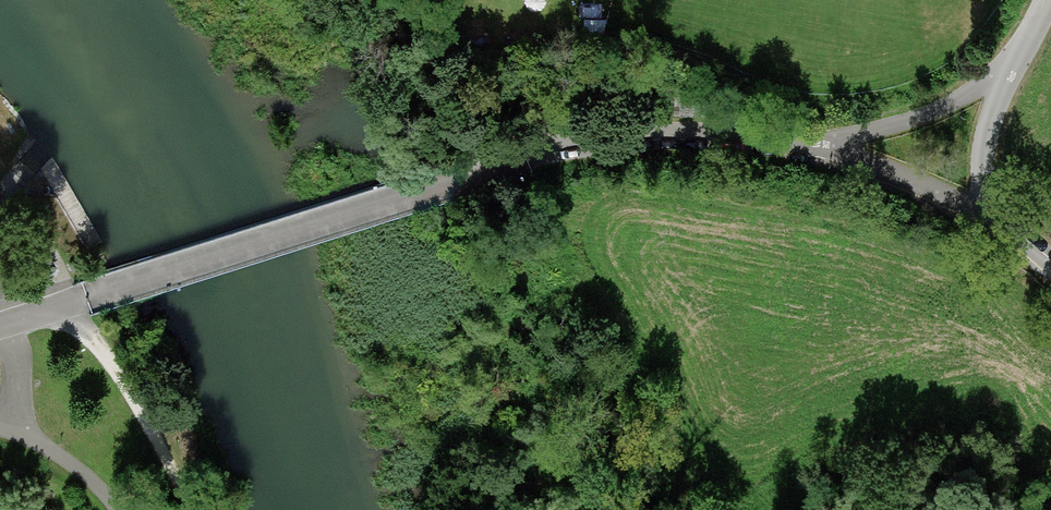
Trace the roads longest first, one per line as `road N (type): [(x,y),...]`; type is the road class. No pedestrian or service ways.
road 1 (unclassified): [(548,148),(680,129),(822,148)]
road 2 (residential): [(822,148),(920,121),(1005,73)]
road 3 (unclassified): [(822,148),(1002,223)]
road 4 (unclassified): [(1005,73),(987,124),(986,162),(1002,223)]
road 5 (unclassified): [(548,148),(405,204)]
road 6 (track): [(104,509),(87,475),(48,446),(0,426)]

